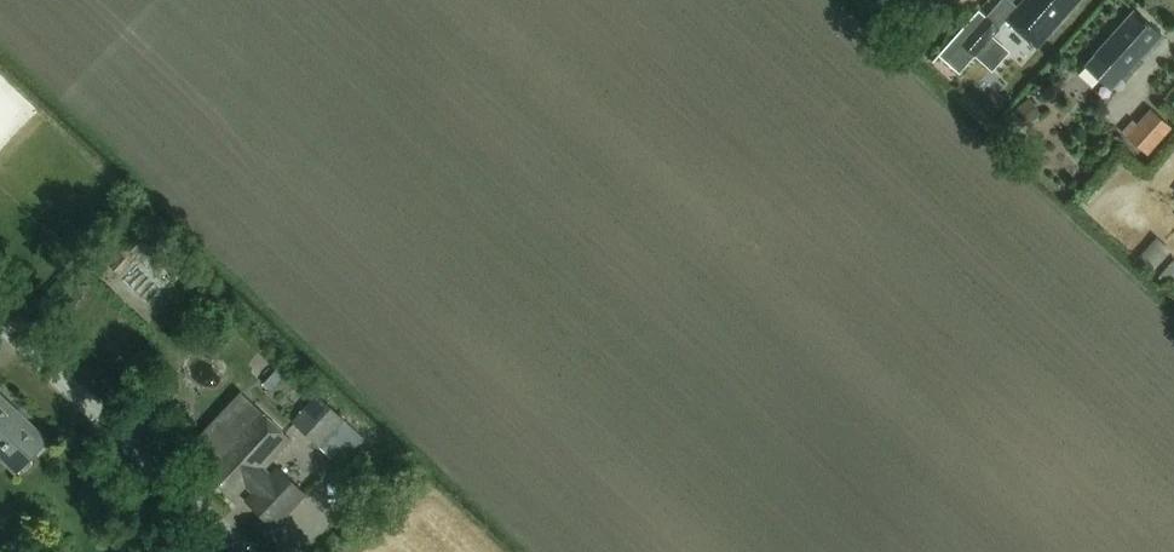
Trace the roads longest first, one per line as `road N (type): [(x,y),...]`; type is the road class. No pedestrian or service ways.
road 1 (unclassified): [(241,551),(0,326)]

